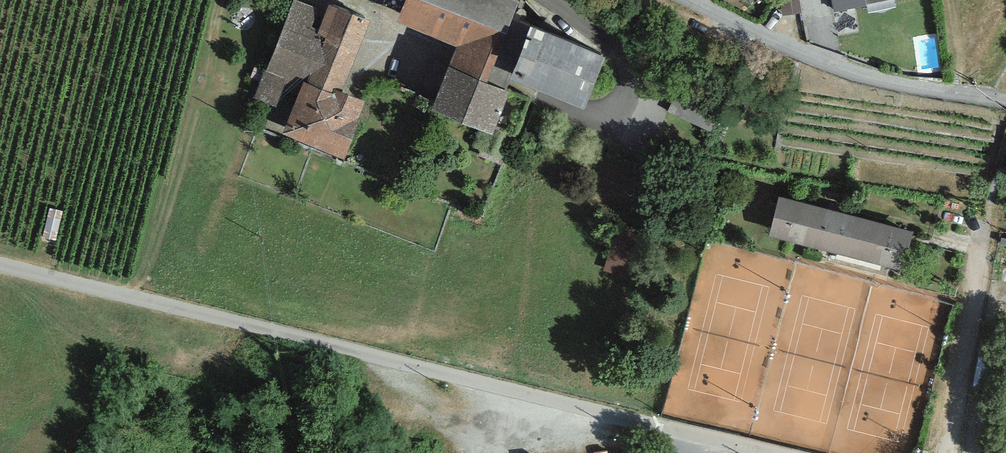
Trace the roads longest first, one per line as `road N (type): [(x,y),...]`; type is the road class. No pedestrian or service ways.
road 1 (unclassified): [(761,452),(0,266)]
road 2 (residential): [(535,0),(643,54),(616,121),(376,37)]
road 3 (residential): [(1005,104),(837,65),(696,0)]

